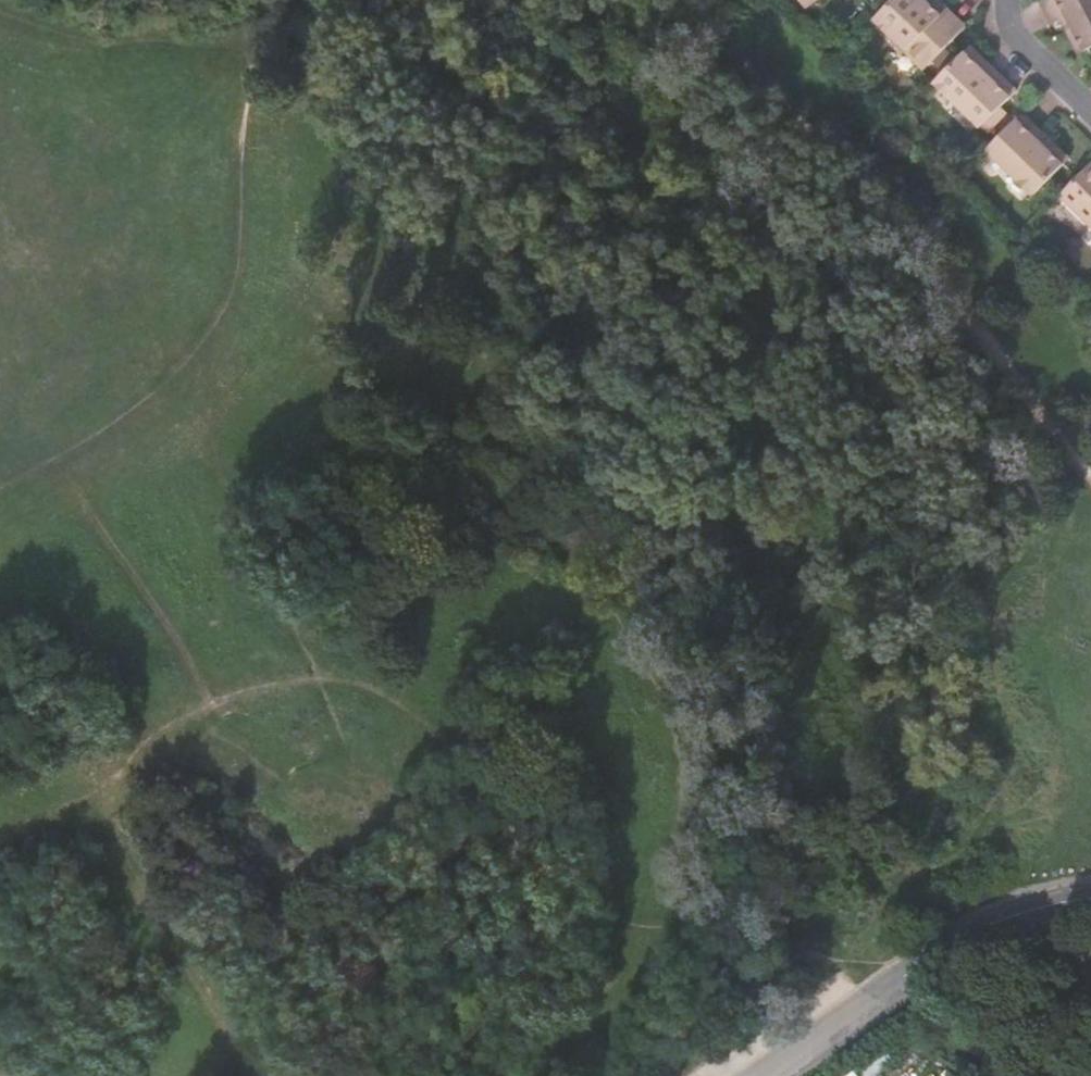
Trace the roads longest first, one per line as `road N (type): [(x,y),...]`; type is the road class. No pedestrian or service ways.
road 1 (tertiary): [(764,1075),(989,920),(1090,899)]
road 2 (residential): [(1090,105),(1018,33),(1021,0)]

